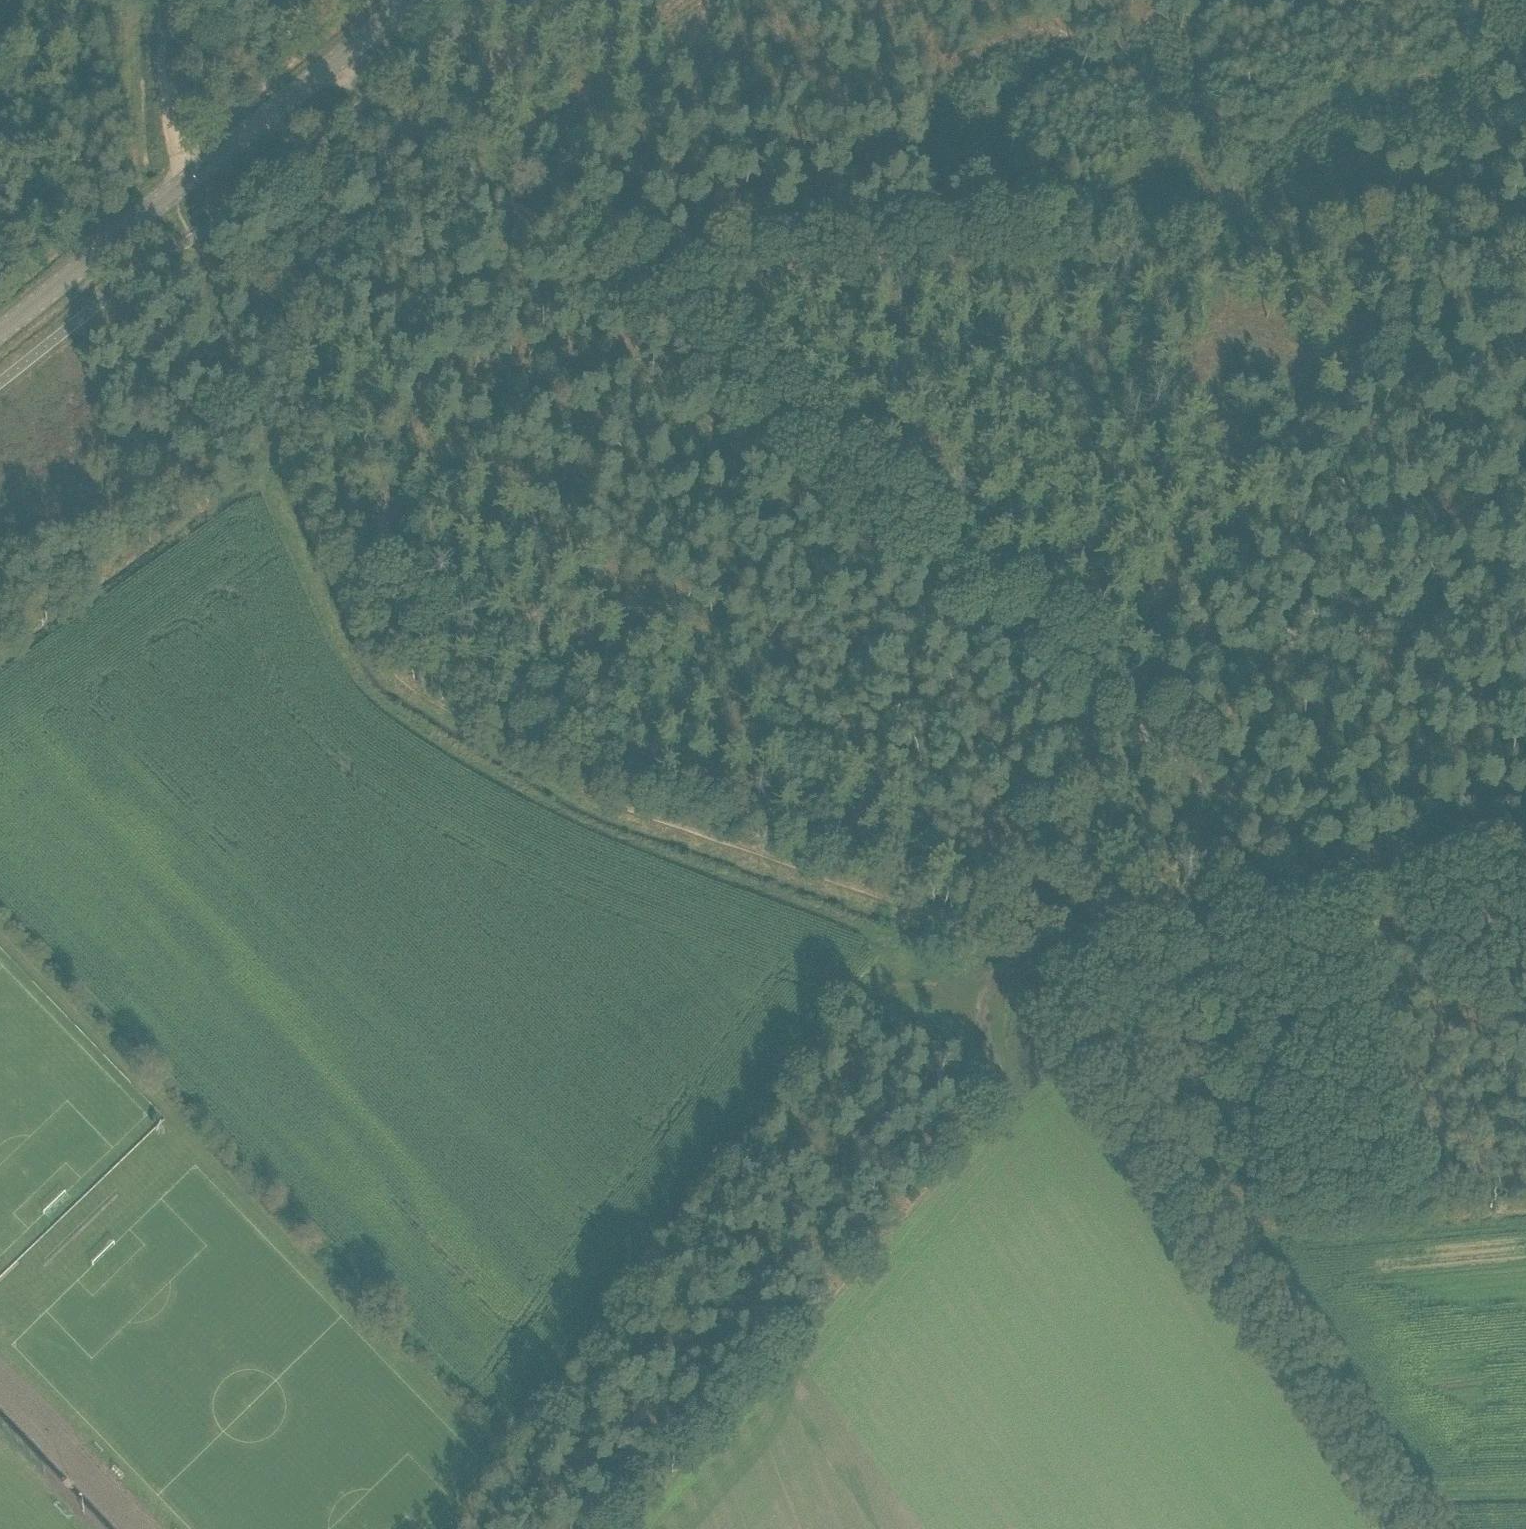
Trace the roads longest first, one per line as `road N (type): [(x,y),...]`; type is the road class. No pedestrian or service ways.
road 1 (track): [(1330,882),(616,297)]
road 2 (track): [(616,297),(1525,252)]
road 3 (tertiary): [(0,332),(406,0)]
road 4 (track): [(616,297),(369,98)]
road 5 (track): [(1030,954),(1330,882)]
road 6 (track): [(1330,882),(1525,838)]
road 7 (track): [(172,190),(160,0)]

